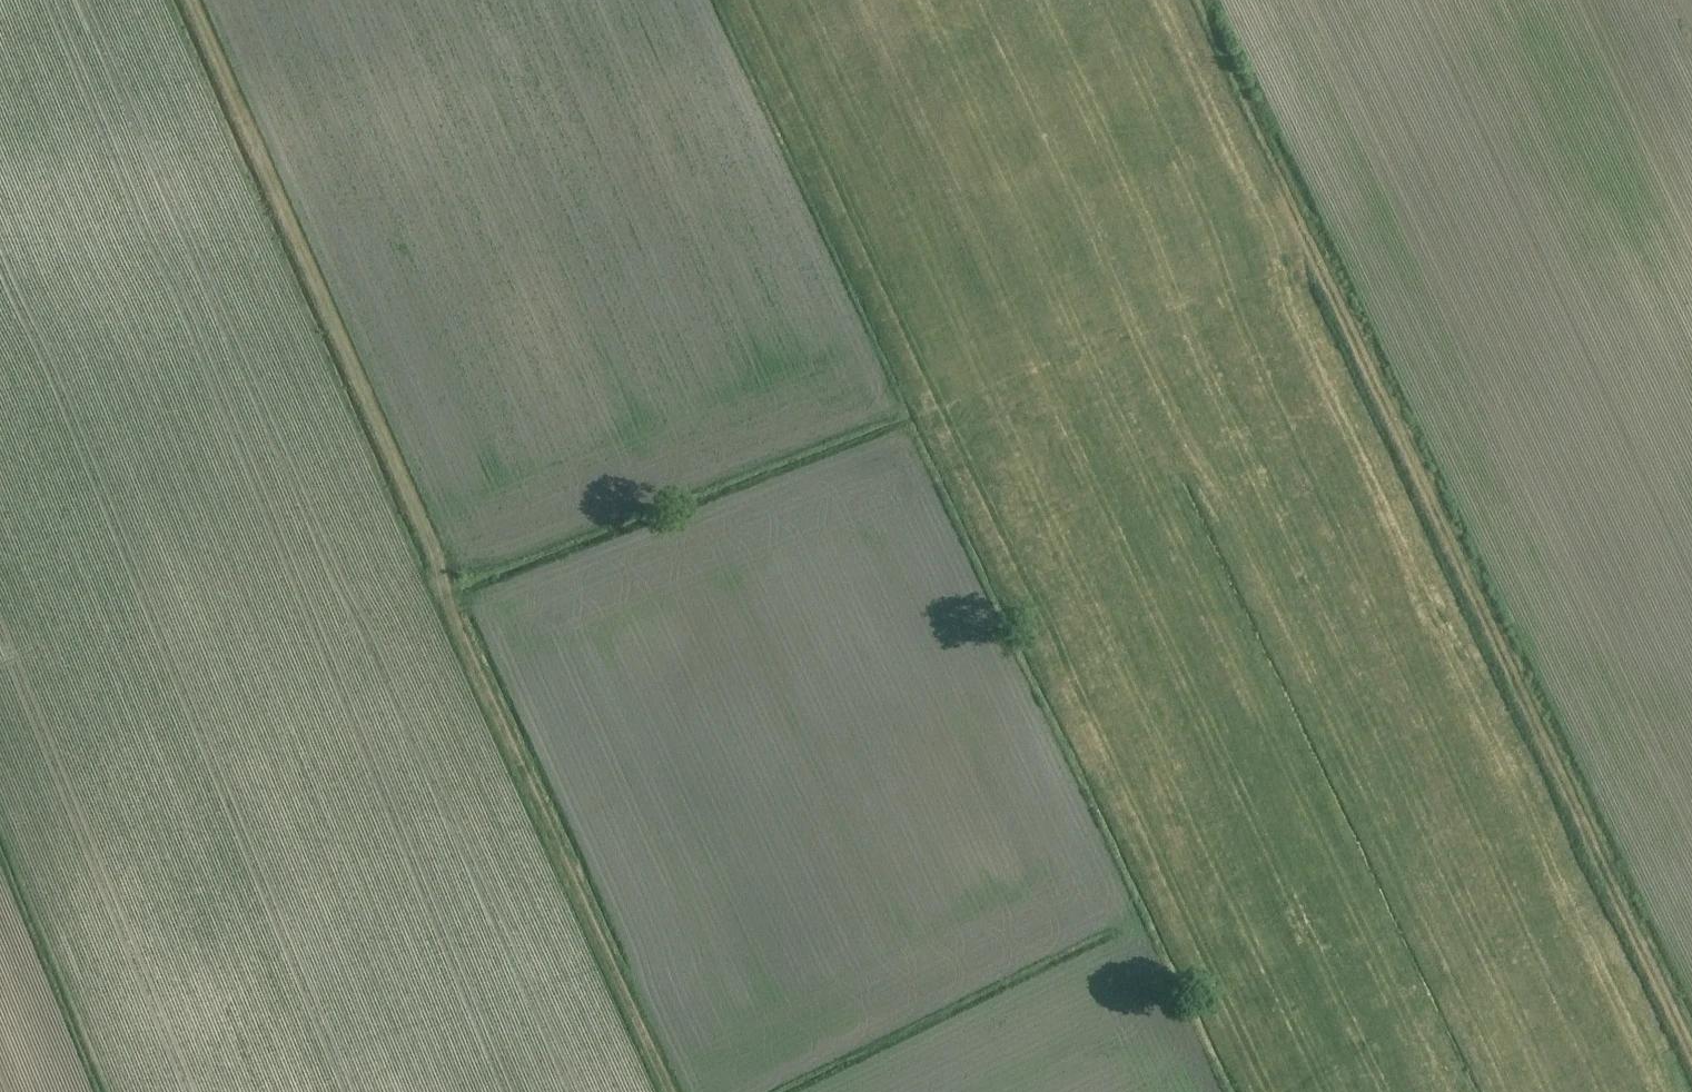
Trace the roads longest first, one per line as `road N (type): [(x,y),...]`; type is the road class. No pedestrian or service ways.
road 1 (track): [(183,0),(666,1091)]
road 2 (track): [(1691,1029),(1200,0)]

